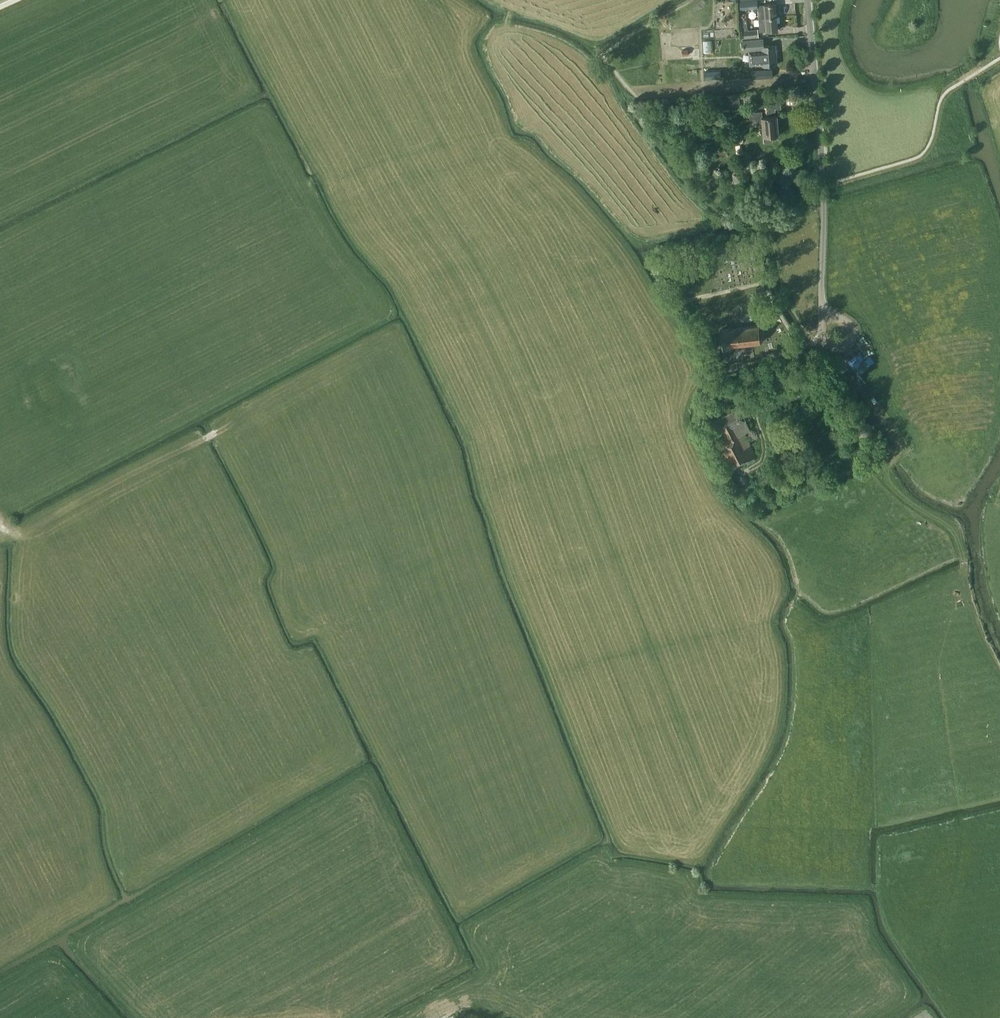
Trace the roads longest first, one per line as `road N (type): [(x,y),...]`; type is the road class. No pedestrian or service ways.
road 1 (residential): [(820,299),(823,185),(808,0)]
road 2 (residential): [(820,299),(821,338),(834,348),(849,346),(853,325),(822,303)]

